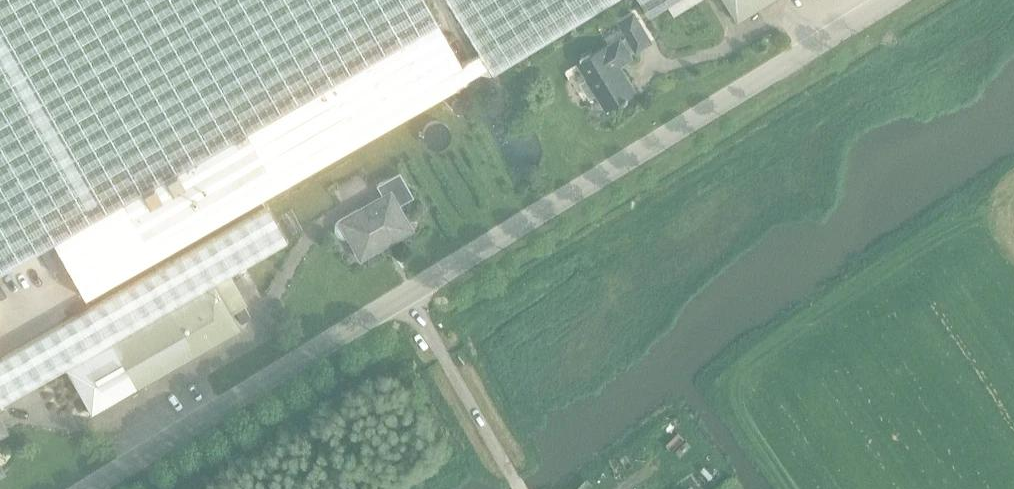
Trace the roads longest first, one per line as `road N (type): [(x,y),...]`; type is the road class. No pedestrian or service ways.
road 1 (unclassified): [(882,0),(81,488)]
road 2 (track): [(523,488),(402,293)]

